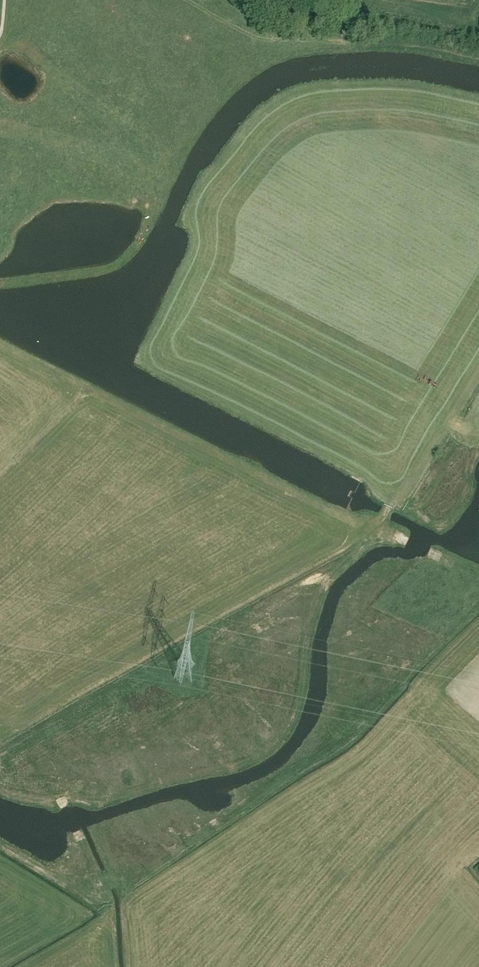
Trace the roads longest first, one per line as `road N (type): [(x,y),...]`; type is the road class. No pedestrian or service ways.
road 1 (track): [(478,371),(382,518)]

